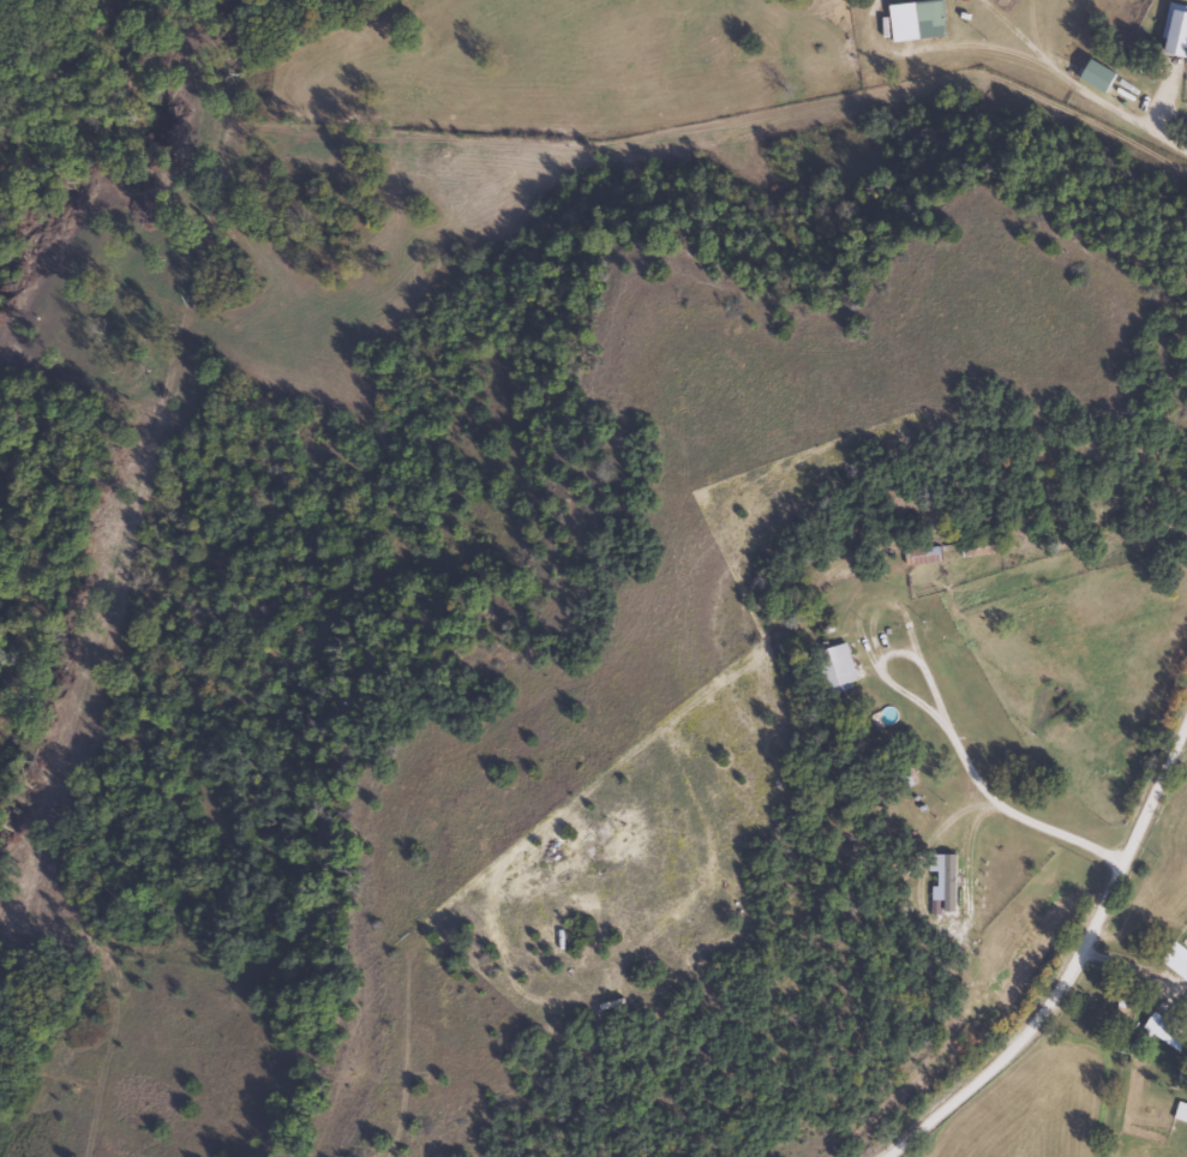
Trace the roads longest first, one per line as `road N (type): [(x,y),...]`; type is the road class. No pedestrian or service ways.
road 1 (residential): [(859,1156),(958,1073),(1074,933),(1153,797),(1186,709)]

